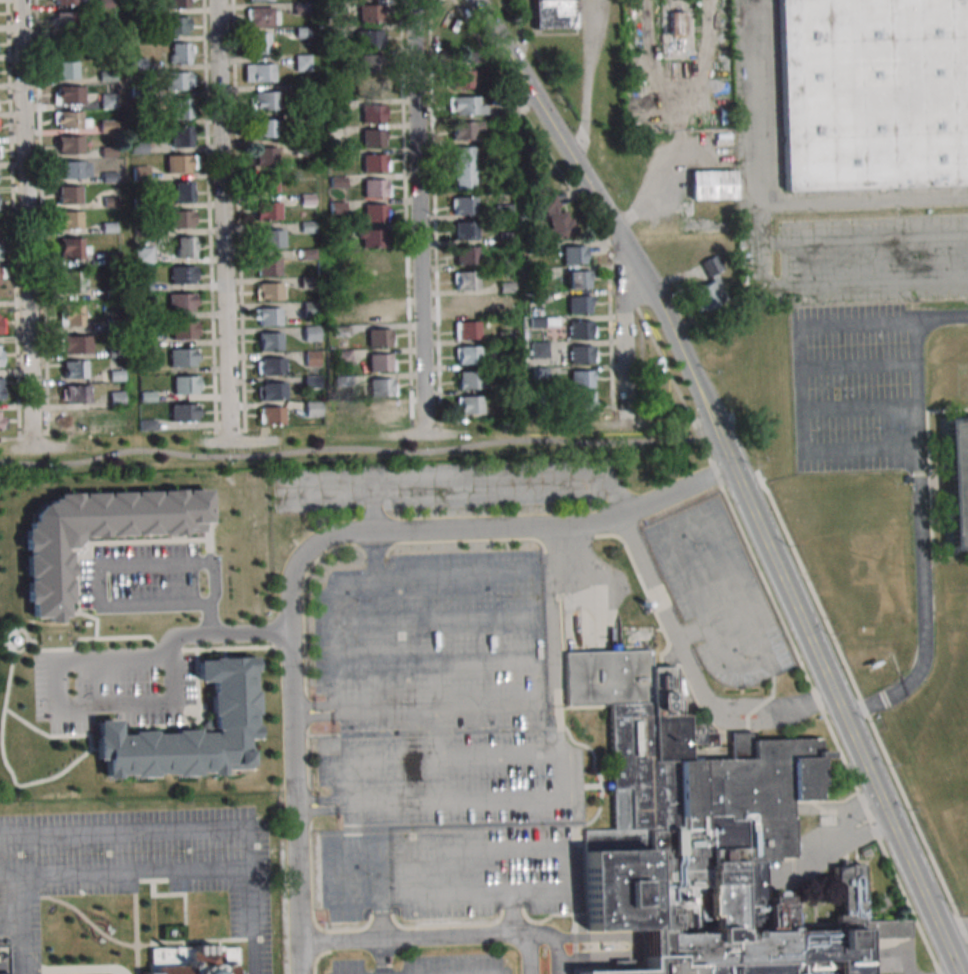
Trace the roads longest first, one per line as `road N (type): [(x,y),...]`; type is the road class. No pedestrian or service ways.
road 1 (residential): [(720,438),(660,305),(473,0)]
road 2 (residential): [(32,449),(20,0)]
road 3 (residential): [(229,441),(216,0)]
road 4 (residential): [(412,0),(425,434)]
road 5 (residential): [(847,724),(720,438)]
road 6 (residential): [(959,973),(847,724)]
road 7 (residential): [(626,417),(621,238)]

